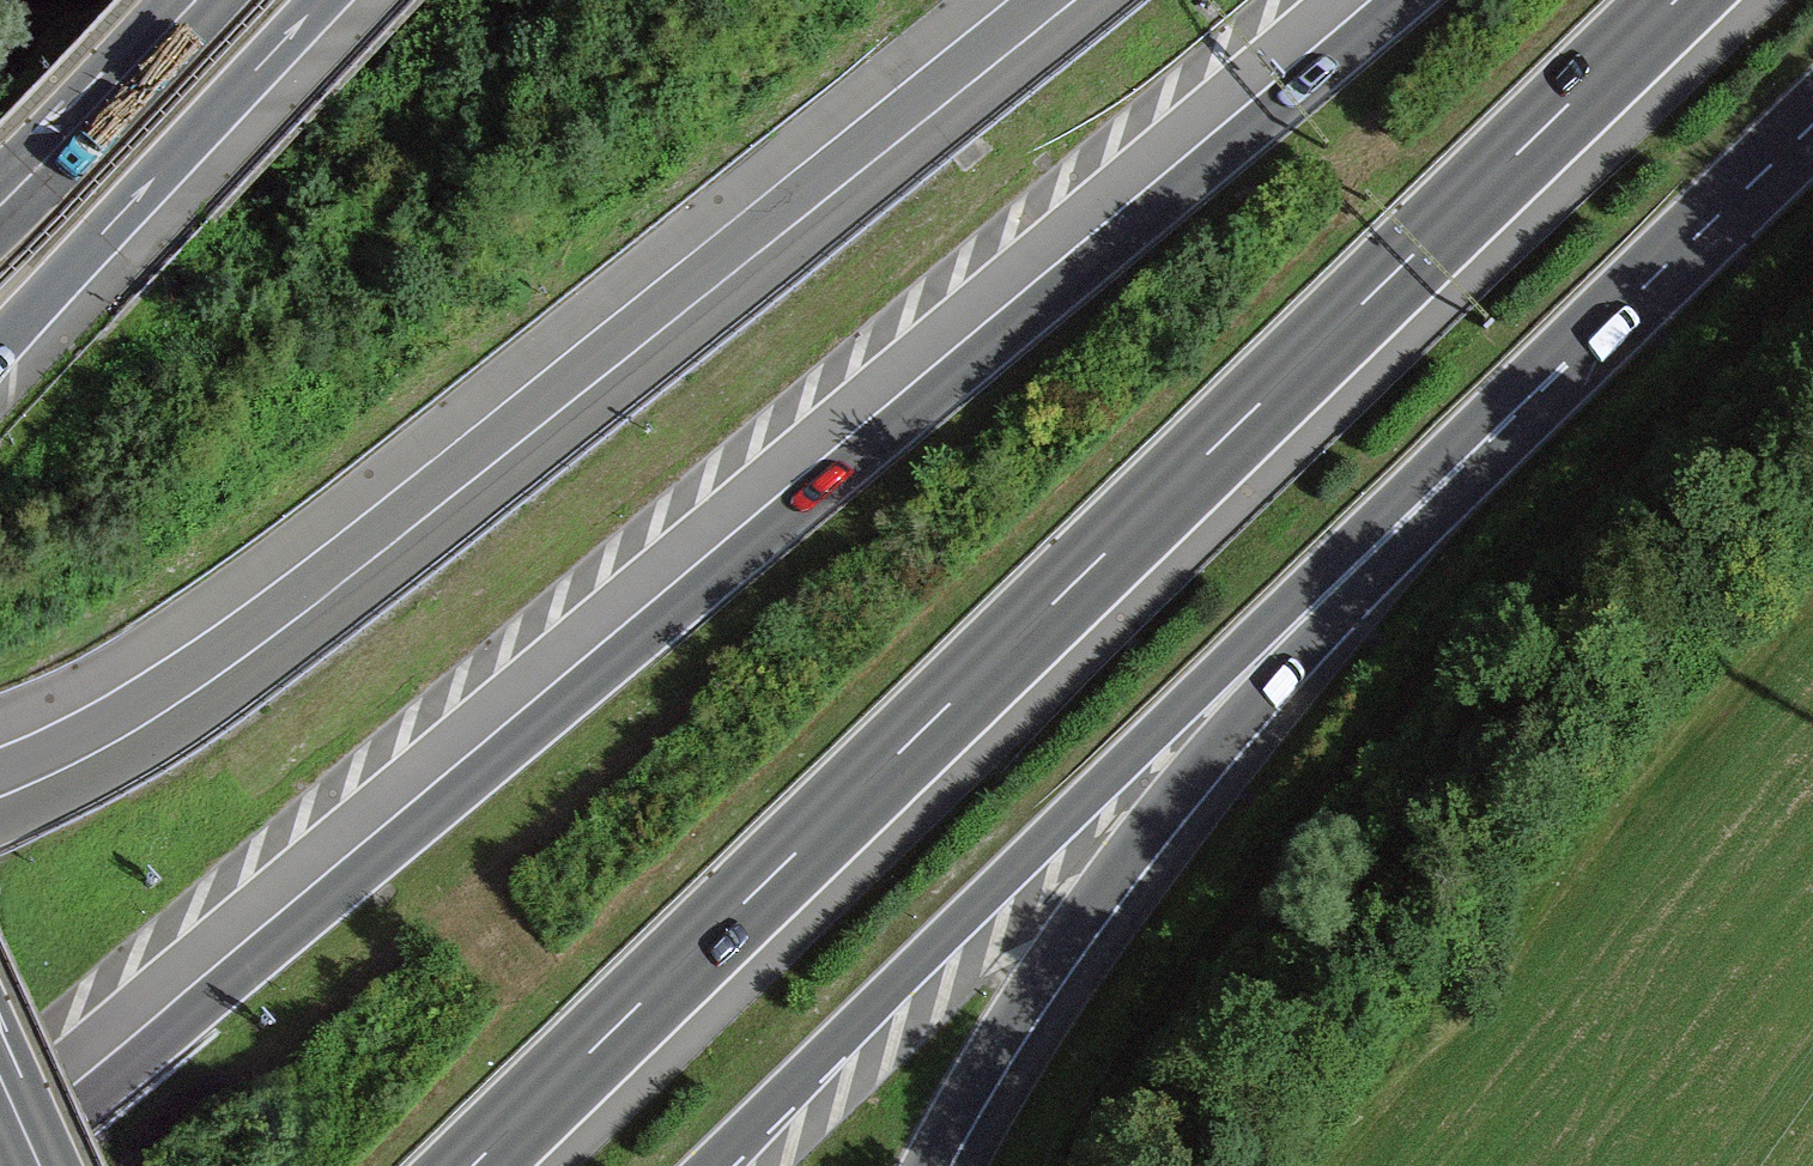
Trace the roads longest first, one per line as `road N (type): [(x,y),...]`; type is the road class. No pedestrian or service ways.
road 1 (motorway): [(1407,0),(10,1165)]
road 2 (motorway): [(473,1165),(1677,0)]
road 3 (motorway): [(1077,1),(262,647),(82,761),(0,798)]
road 4 (motorway): [(715,1165),(1298,598),(1458,463)]
road 5 (motorway): [(929,1165),(1077,922),(1179,789),(1324,631),(1458,463)]
road 6 (motorway): [(1458,463),(1812,117)]
road 7 (motorway): [(0,342),(322,0)]
road 8 (motorway): [(196,0),(0,206)]

